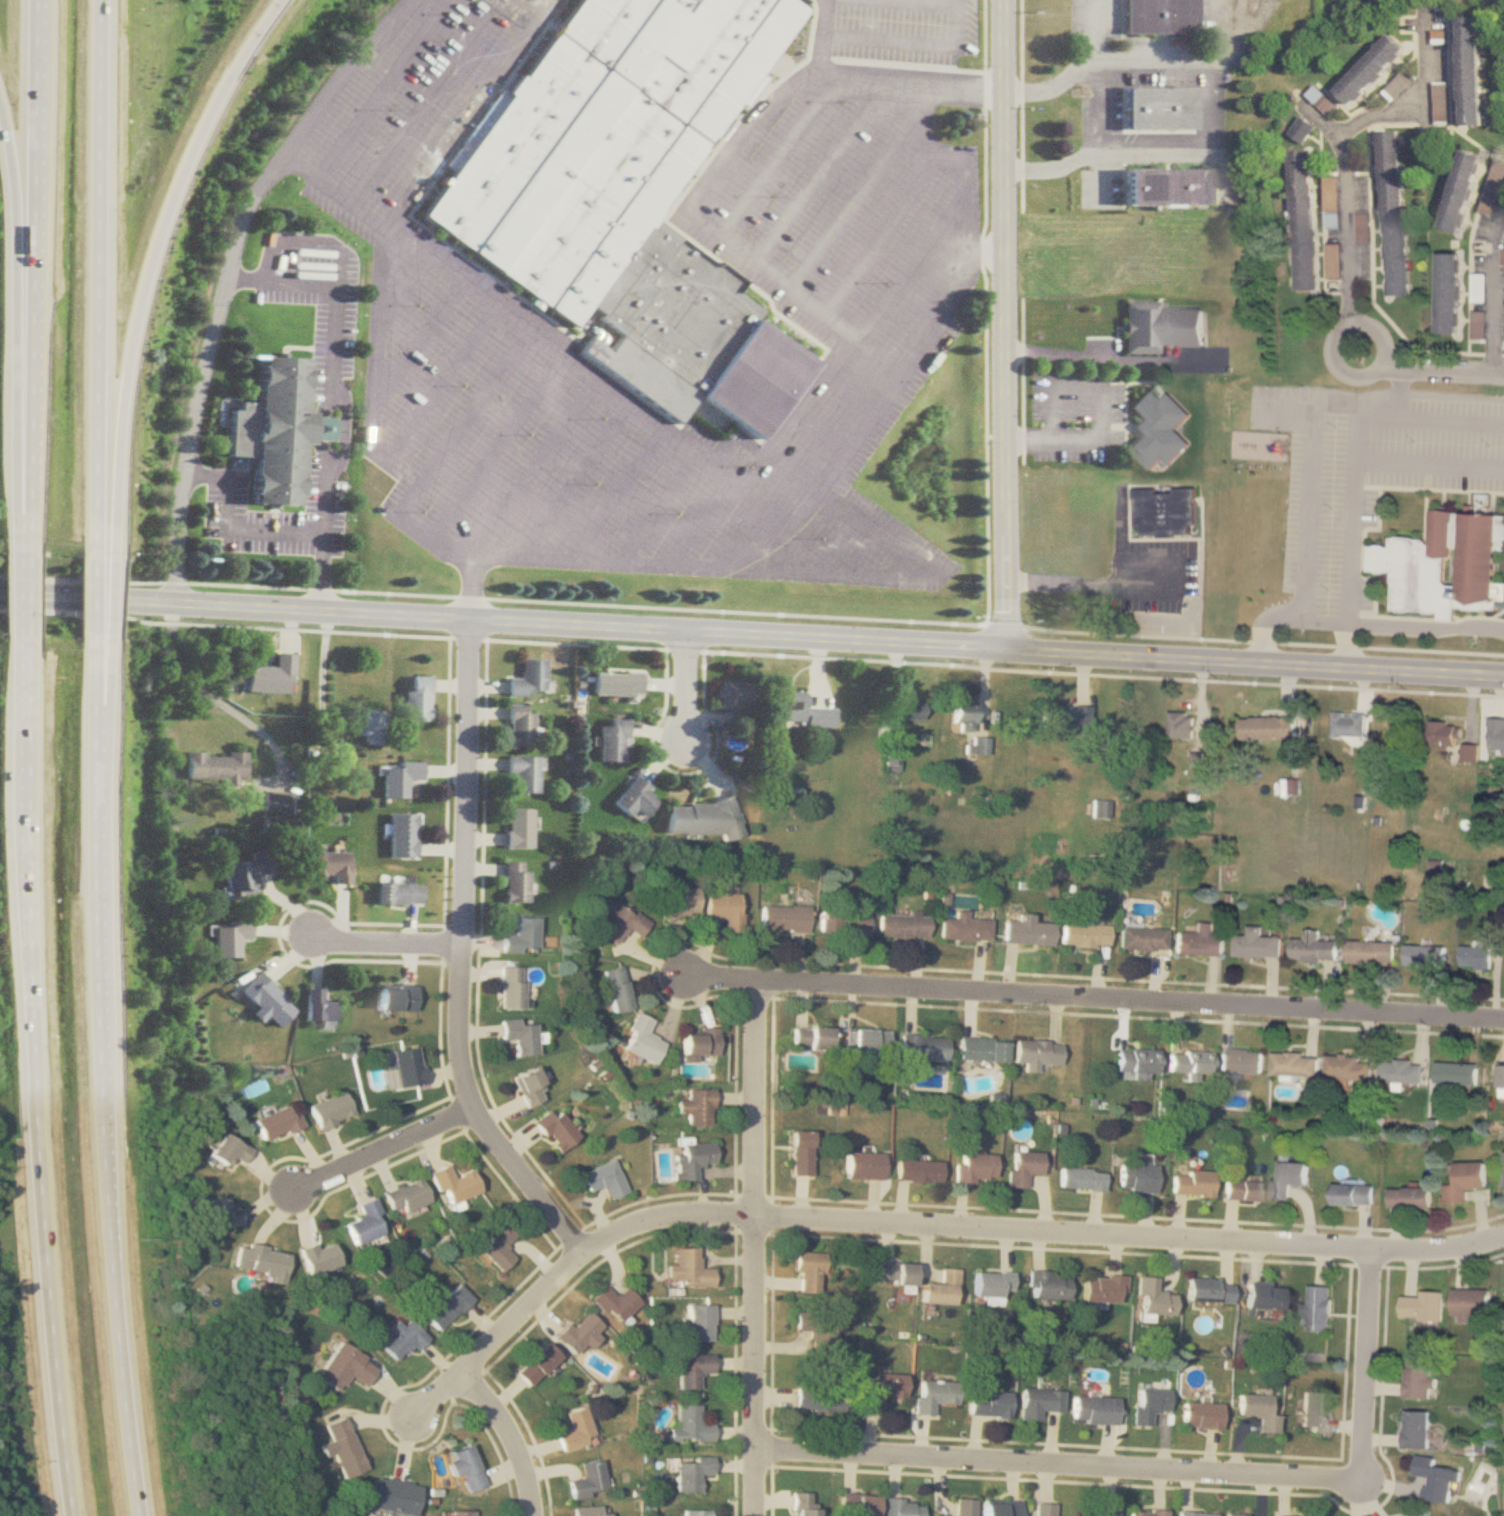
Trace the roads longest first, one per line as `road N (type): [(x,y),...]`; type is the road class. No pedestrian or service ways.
road 1 (residential): [(414,1418),(582,1251),(666,1214),(700,1209),(1373,1249),(1443,1248),(1503,1235)]
road 2 (residential): [(1008,650),(0,595)]
road 3 (motorway): [(22,637),(24,915),(40,1189),(76,1515)]
road 4 (motorway): [(141,1515),(96,1084),(86,637)]
road 5 (residential): [(1373,1249),(1366,1437),(1362,1466),(1347,1476),(757,1447)]
road 6 (residential): [(683,974),(1503,1018)]
road 7 (residential): [(546,1202),(485,1121),(461,1043),(473,619)]
road 8 (motorway): [(105,559),(115,410),(136,294),(185,155),(275,0)]
road 9 (motorway): [(86,560),(92,0)]
road 10 (motorway): [(31,0),(22,559)]
road 11 (residential): [(760,981),(757,1515)]
road 12 (residential): [(1503,675),(1008,650)]
road 13 (motorway): [(0,151),(8,221),(9,496),(21,549)]
road 14 (residential): [(1343,136),(1352,318),(1365,342),(1393,365),(1503,375)]
road 15 (residential): [(1006,212),(1005,0)]
road 16 (residential): [(479,1105),(296,1191)]
road 17 (residential): [(1432,17),(1427,92),(1400,115),(1343,136)]
road 18 (residential): [(1007,464),(1006,297)]
road 19 (residential): [(462,1371),(518,1447),(533,1515)]
road 20 (residential): [(462,948),(308,937)]
road 21 (motorway): [(86,786),(102,637)]
road 22 (residential): [(1008,650),(1007,507)]
road 23 (residential): [(1495,374),(1495,244)]

